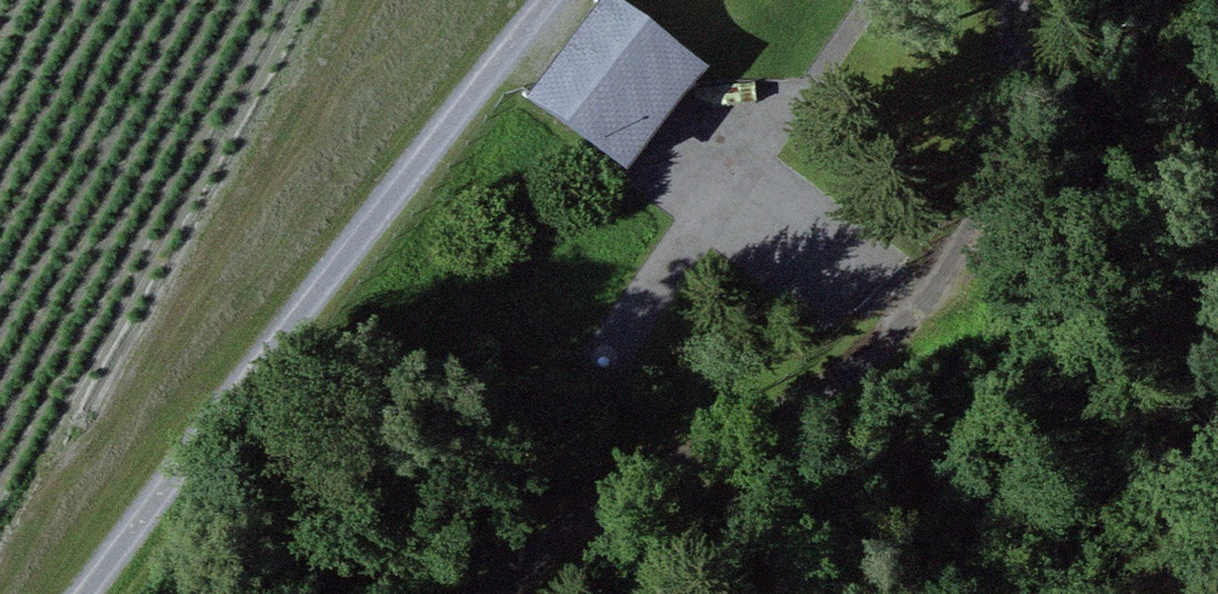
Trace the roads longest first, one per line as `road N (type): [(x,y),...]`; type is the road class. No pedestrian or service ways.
road 1 (track): [(1012,0),(999,214),(917,324),(837,383),(564,521),(479,593)]
road 2 (track): [(76,593),(549,0)]
road 3 (track): [(874,0),(621,347)]

